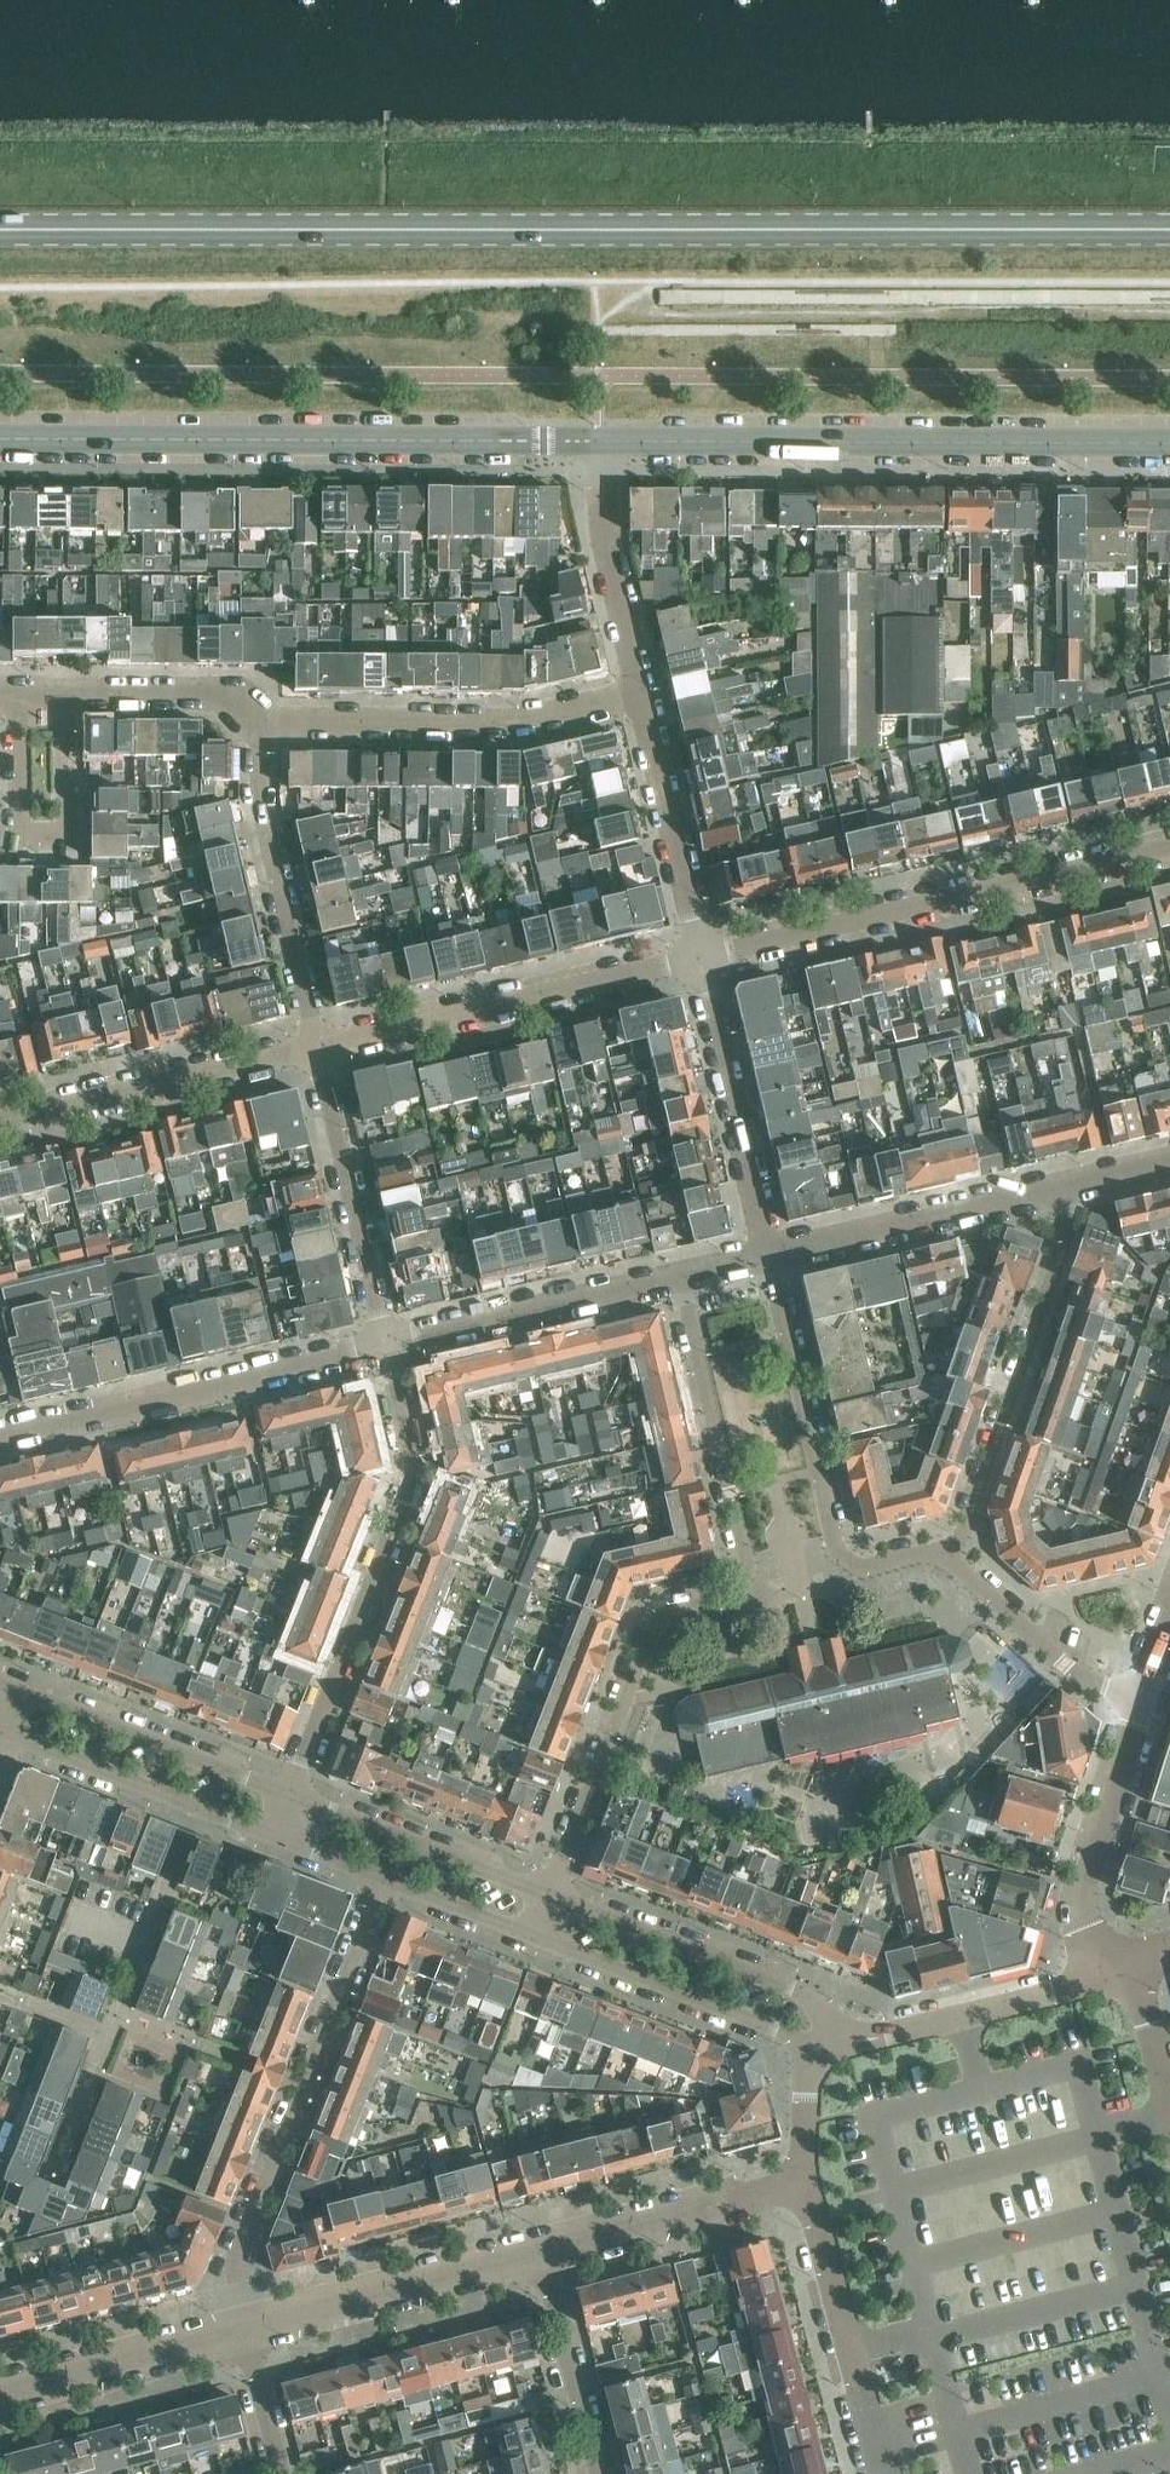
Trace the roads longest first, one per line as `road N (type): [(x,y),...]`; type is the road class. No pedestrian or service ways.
road 1 (secondary): [(1169,229),(0,231)]
road 2 (residential): [(679,1276),(747,1571),(727,1598),(667,1612),(652,1626),(548,1894)]
road 3 (tertiary): [(0,439),(603,442)]
road 4 (tertiary): [(603,442),(1169,443)]
road 5 (residential): [(243,2331),(235,2257),(385,1878)]
road 6 (residential): [(702,955),(1169,847)]
road 7 (residential): [(287,1794),(416,1484),(384,1347)]
road 8 (residential): [(943,1555),(863,1568),(835,1549),(766,1255)]
road 9 (residential): [(196,1806),(51,2179)]
road 10 (residential): [(316,1047),(702,955)]
road 11 (residential): [(0,1436),(384,1347)]
road 12 (residential): [(1055,1187),(1062,1250),(963,1529),(943,1555)]
road 13 (residential): [(266,725),(512,723),(643,695)]
road 14 (residential): [(316,1047),(260,805),(266,725)]
road 15 (residential): [(0,1121),(316,1047)]
road 16 (residential): [(834,2030),(805,1993),(548,1894)]
road 17 (residential): [(384,1347),(316,1047)]
road 18 (residential): [(766,1255),(702,955)]
road 19 (residential): [(243,2331),(539,2252)]
road 20 (residential): [(533,1937),(816,2051)]
road 21 (residential): [(384,1347),(679,1276)]
road 22 (residential): [(884,2473),(806,2180)]
road 23 (residential): [(766,1255),(1055,1187)]
road 24 (residential): [(1103,1971),(1083,1926),(1079,1895),(1140,1698)]
road 25 (residential): [(287,1794),(21,1690)]
road 26 (residential): [(548,1894),(287,1794)]
road 27 (residential): [(0,693),(227,693),(266,725)]
road 28 (residential): [(539,2252),(806,2180)]
road 29 (residential): [(702,955),(643,695)]
road 30 (residential): [(643,695),(603,512),(603,442)]
road 31 (residential): [(0,2394),(243,2331)]
road 32 (residential): [(1140,1698),(1078,1676),(943,1555)]
road 33 (residential): [(875,2038),(1068,1989),(1103,1971)]
road 34 (residential): [(597,2473),(539,2252)]
road 35 (residential): [(4,1731),(196,1806)]
road 36 (residential): [(196,1806),(385,1878)]
road 37 (residential): [(385,1878),(533,1937)]
road 38 (residential): [(1169,2110),(1133,1957)]
road 39 (residential): [(281,2473),(243,2331)]
road 40 (residential): [(806,2180),(807,2079),(816,2051)]

